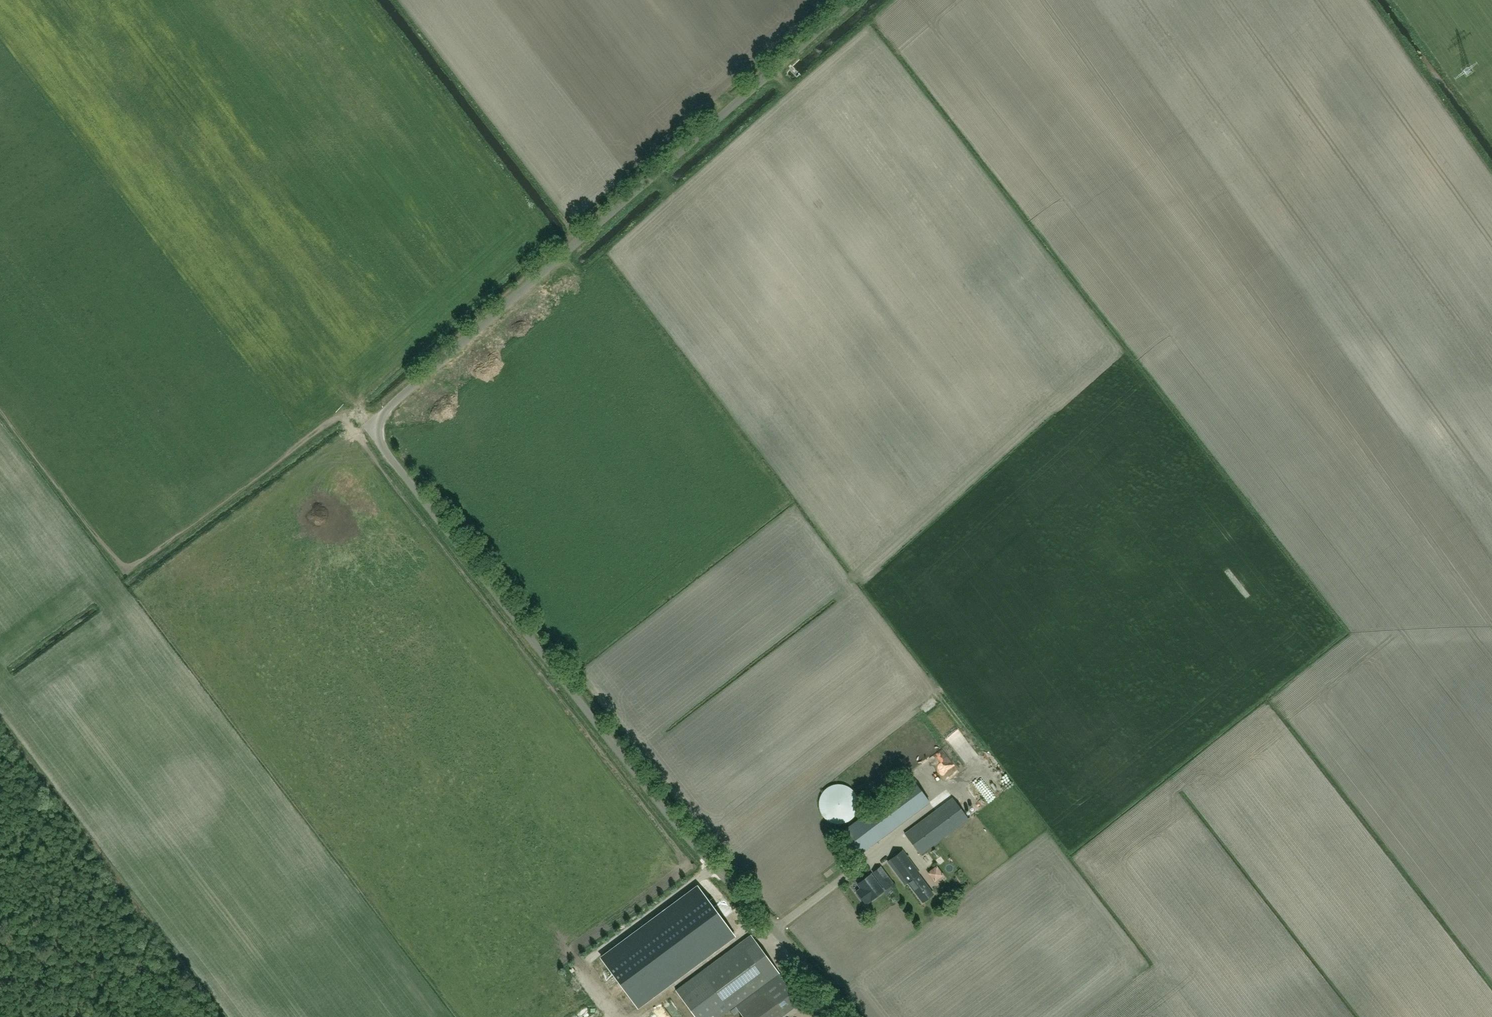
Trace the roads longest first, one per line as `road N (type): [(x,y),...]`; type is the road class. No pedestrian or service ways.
road 1 (unclassified): [(860,1016),(687,832),(380,441),(378,427),(387,409),(854,0)]

